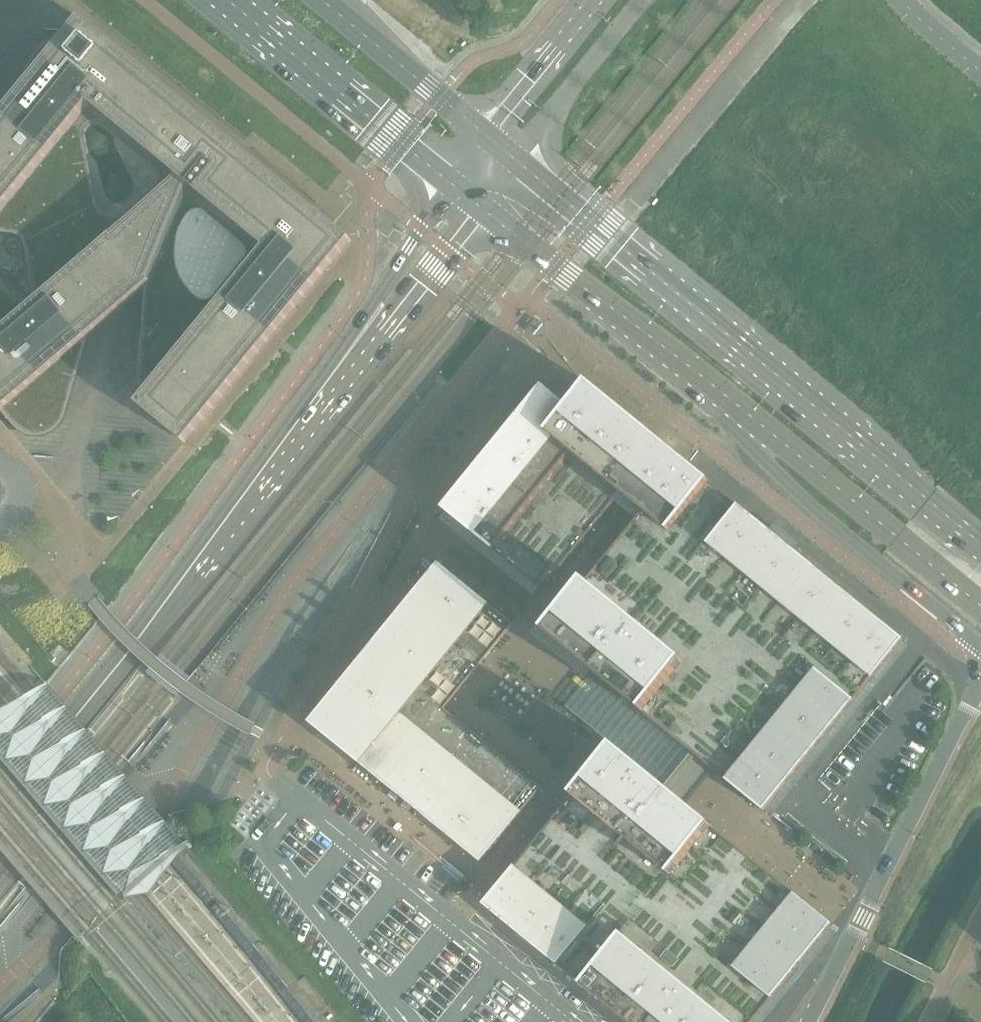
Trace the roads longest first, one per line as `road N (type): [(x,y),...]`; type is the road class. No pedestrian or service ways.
road 1 (residential): [(739,408),(752,454),(972,641),(977,654),(976,686),(962,718),(809,1021)]
road 2 (secondary): [(980,543),(518,163)]
road 3 (tertiary): [(0,812),(354,349)]
road 4 (secondary): [(478,210),(739,408)]
road 5 (secondary): [(739,408),(980,609)]
road 6 (secondary): [(224,0),(450,187)]
road 7 (secondary): [(490,139),(322,0)]
road 8 (residential): [(518,163),(649,0)]
road 9 (tertiary): [(450,187),(380,287),(354,349)]
road 10 (tertiary): [(354,349),(395,316),(478,210)]
road 11 (residential): [(597,0),(490,139)]

